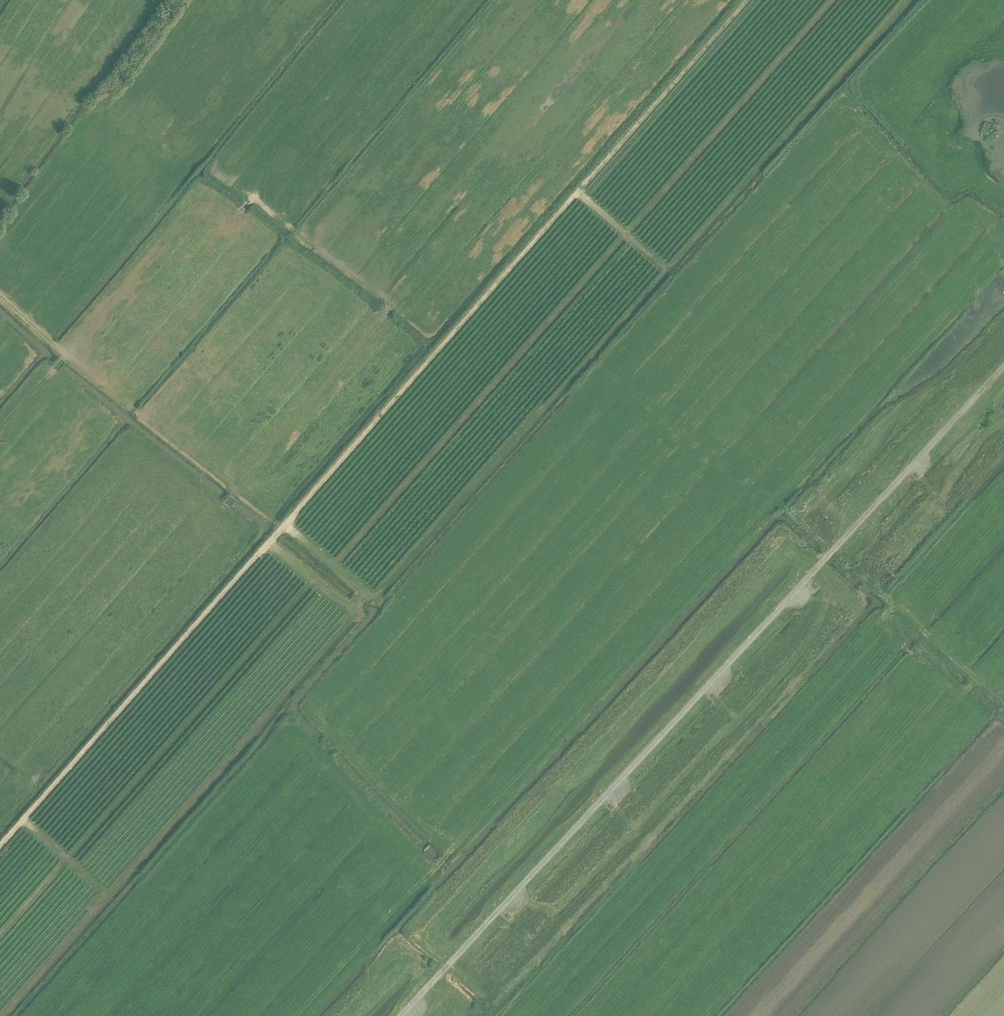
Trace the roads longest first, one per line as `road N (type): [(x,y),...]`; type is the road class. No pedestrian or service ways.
road 1 (track): [(383,319),(394,305),(254,196),(236,218),(197,207),(66,355),(0,294)]

